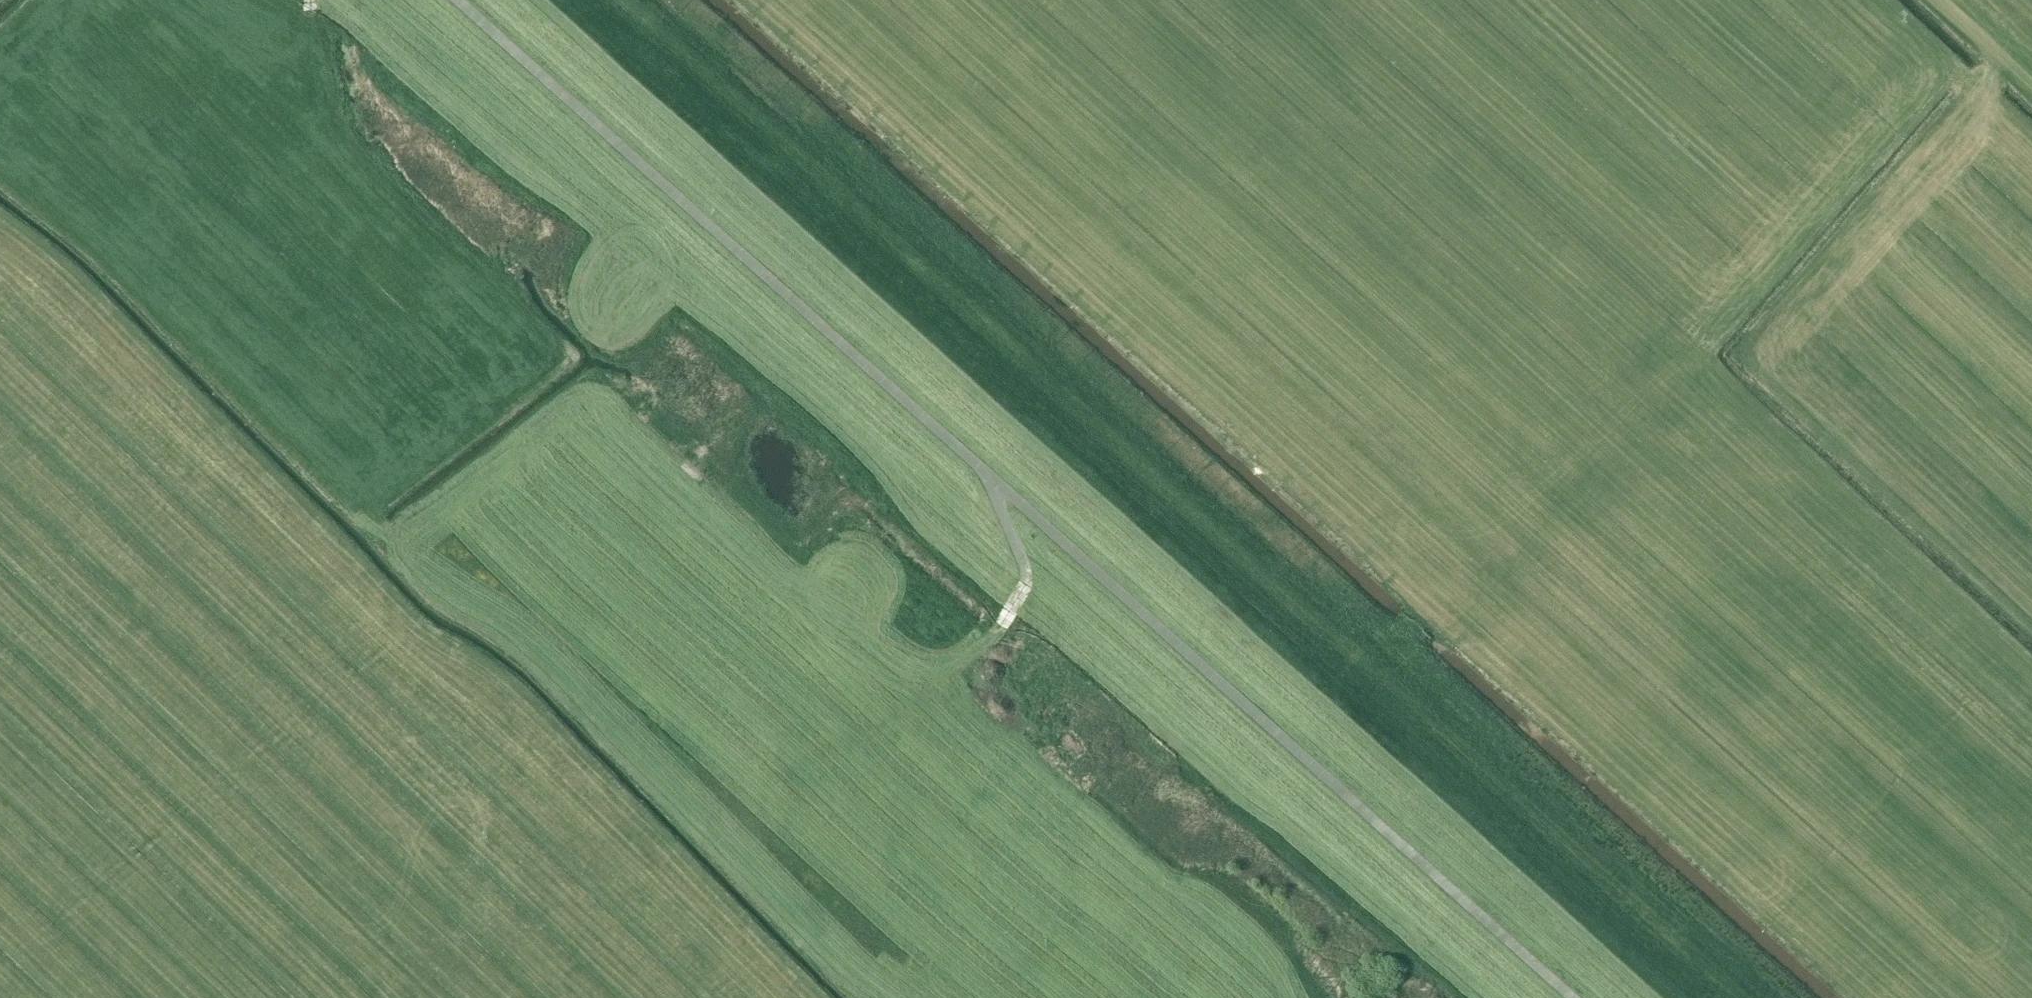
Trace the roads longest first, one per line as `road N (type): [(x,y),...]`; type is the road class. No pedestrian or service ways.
road 1 (track): [(463,0),(1576,997)]

